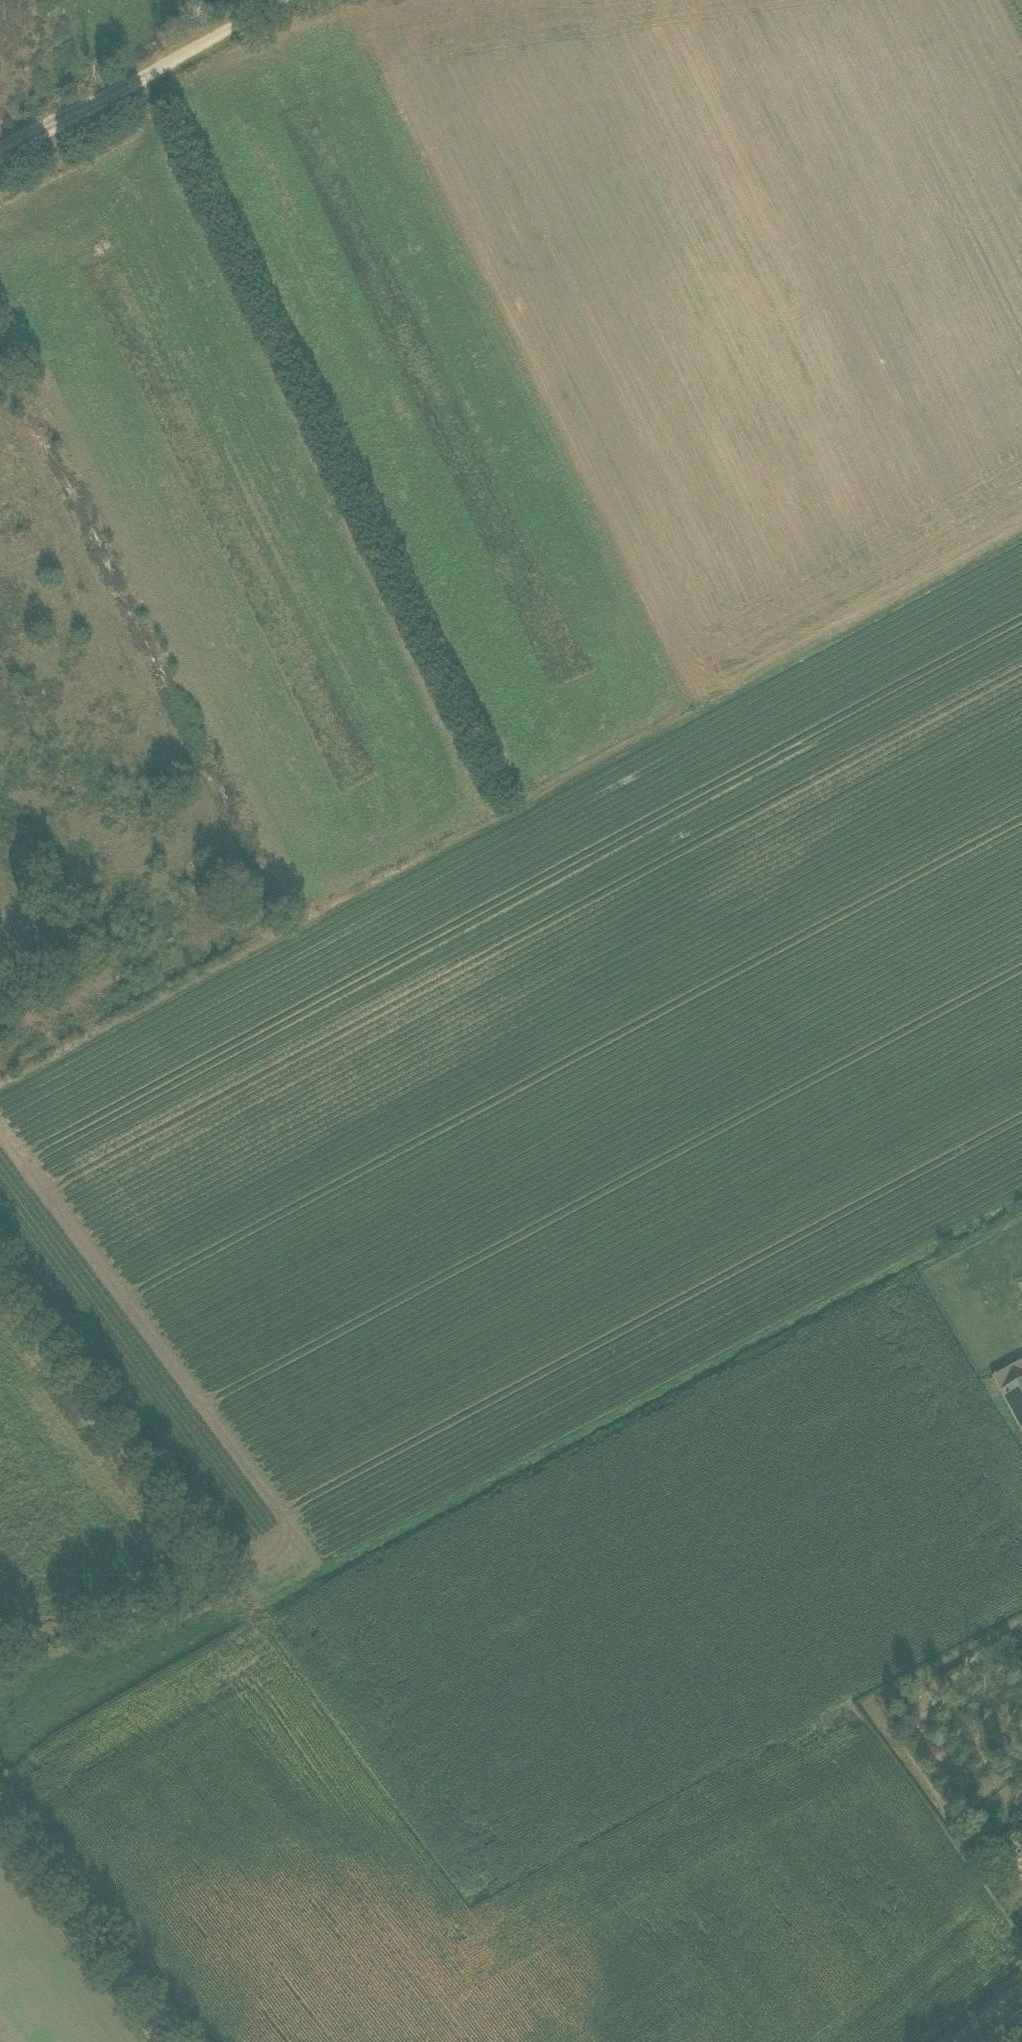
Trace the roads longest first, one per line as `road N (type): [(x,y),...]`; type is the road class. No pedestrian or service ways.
road 1 (track): [(275,0),(0,154)]
road 2 (unclassified): [(184,2041),(0,1798)]

